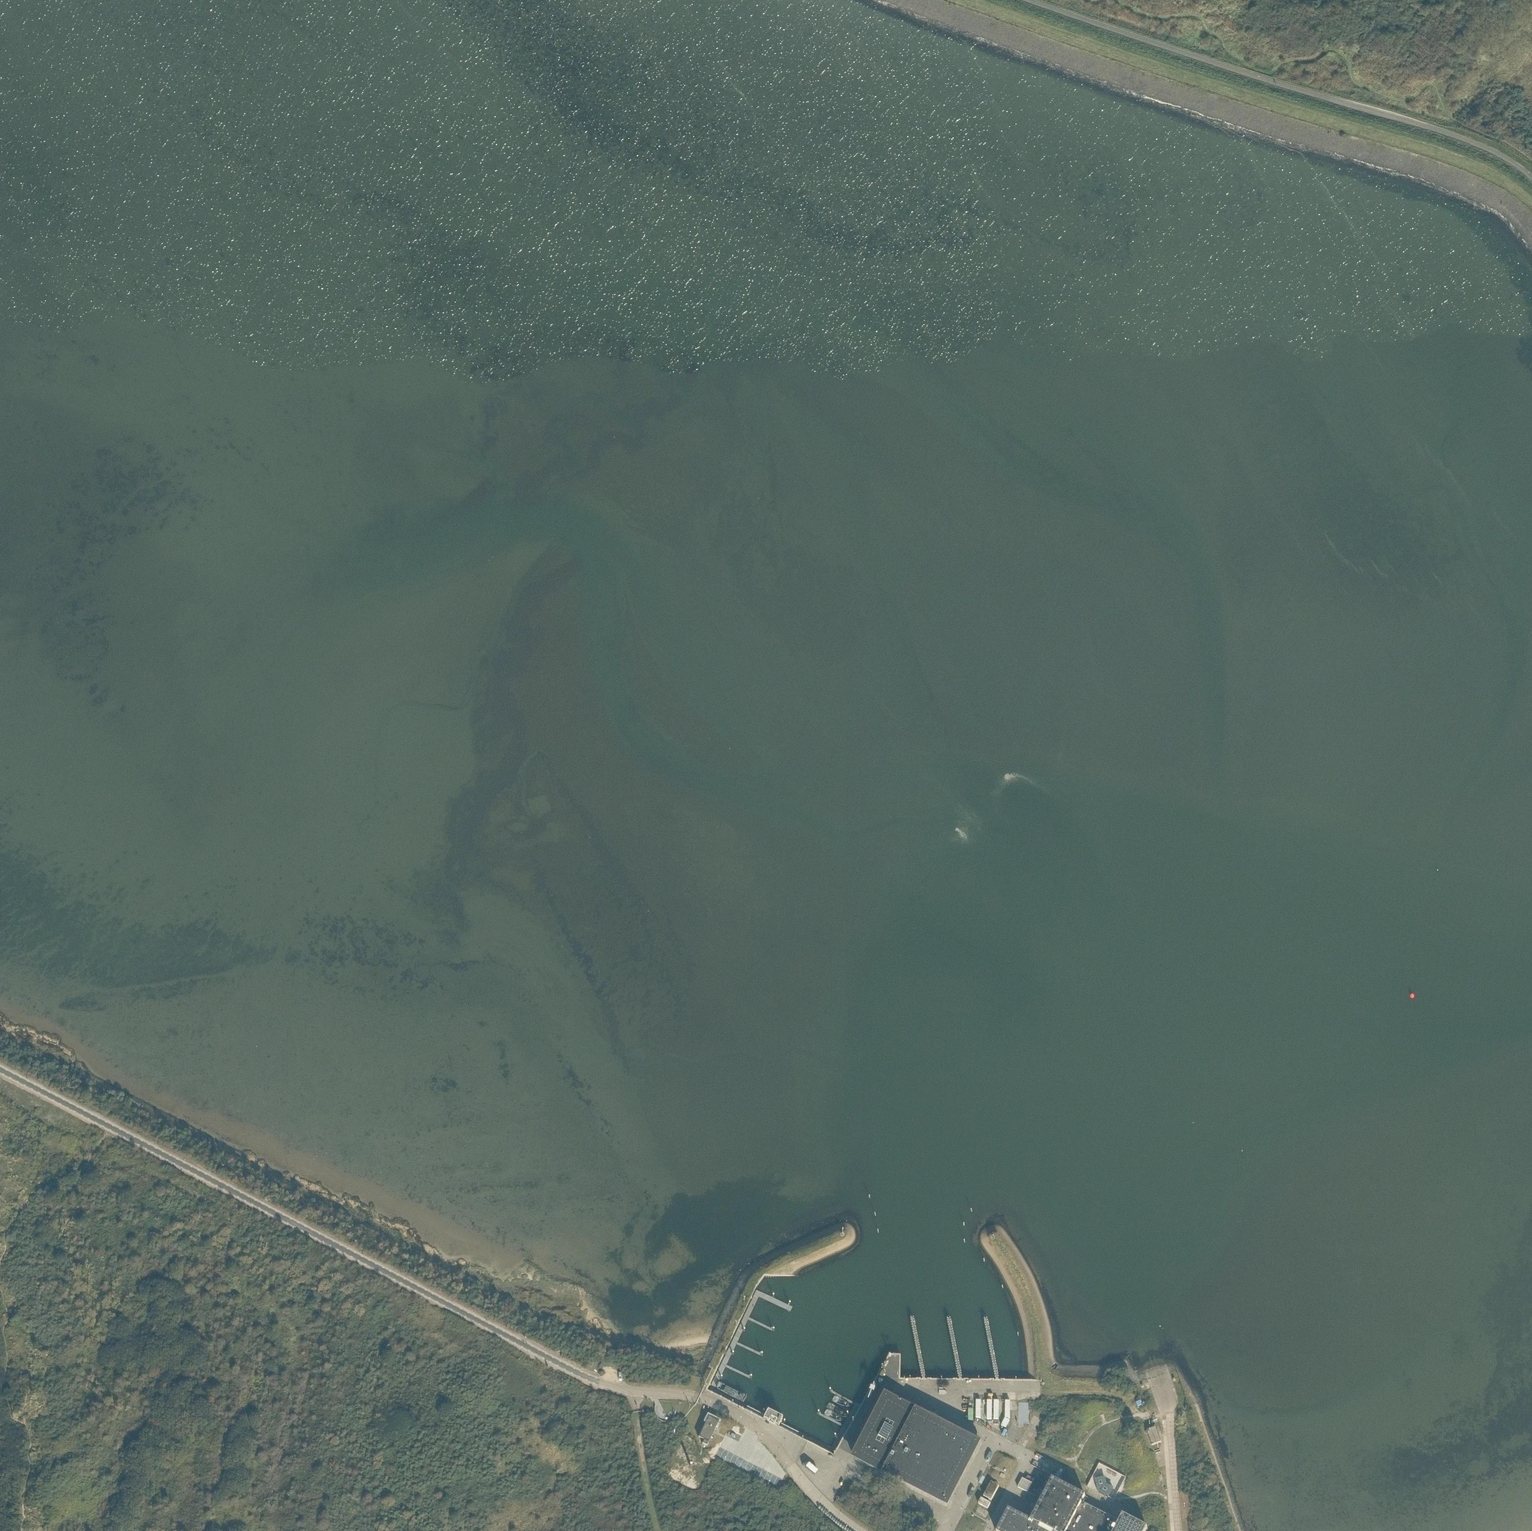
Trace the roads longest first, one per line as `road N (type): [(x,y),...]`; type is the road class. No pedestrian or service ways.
road 1 (unclassified): [(810,1486),(754,1425),(708,1401),(607,1386),(563,1366),(0,1071)]
road 2 (unclassified): [(884,1388),(1038,1387)]
road 3 (track): [(661,1530),(638,1393)]
road 4 (unclassified): [(953,1521),(842,1466)]
road 5 (unclassified): [(1178,1530),(1168,1408)]

